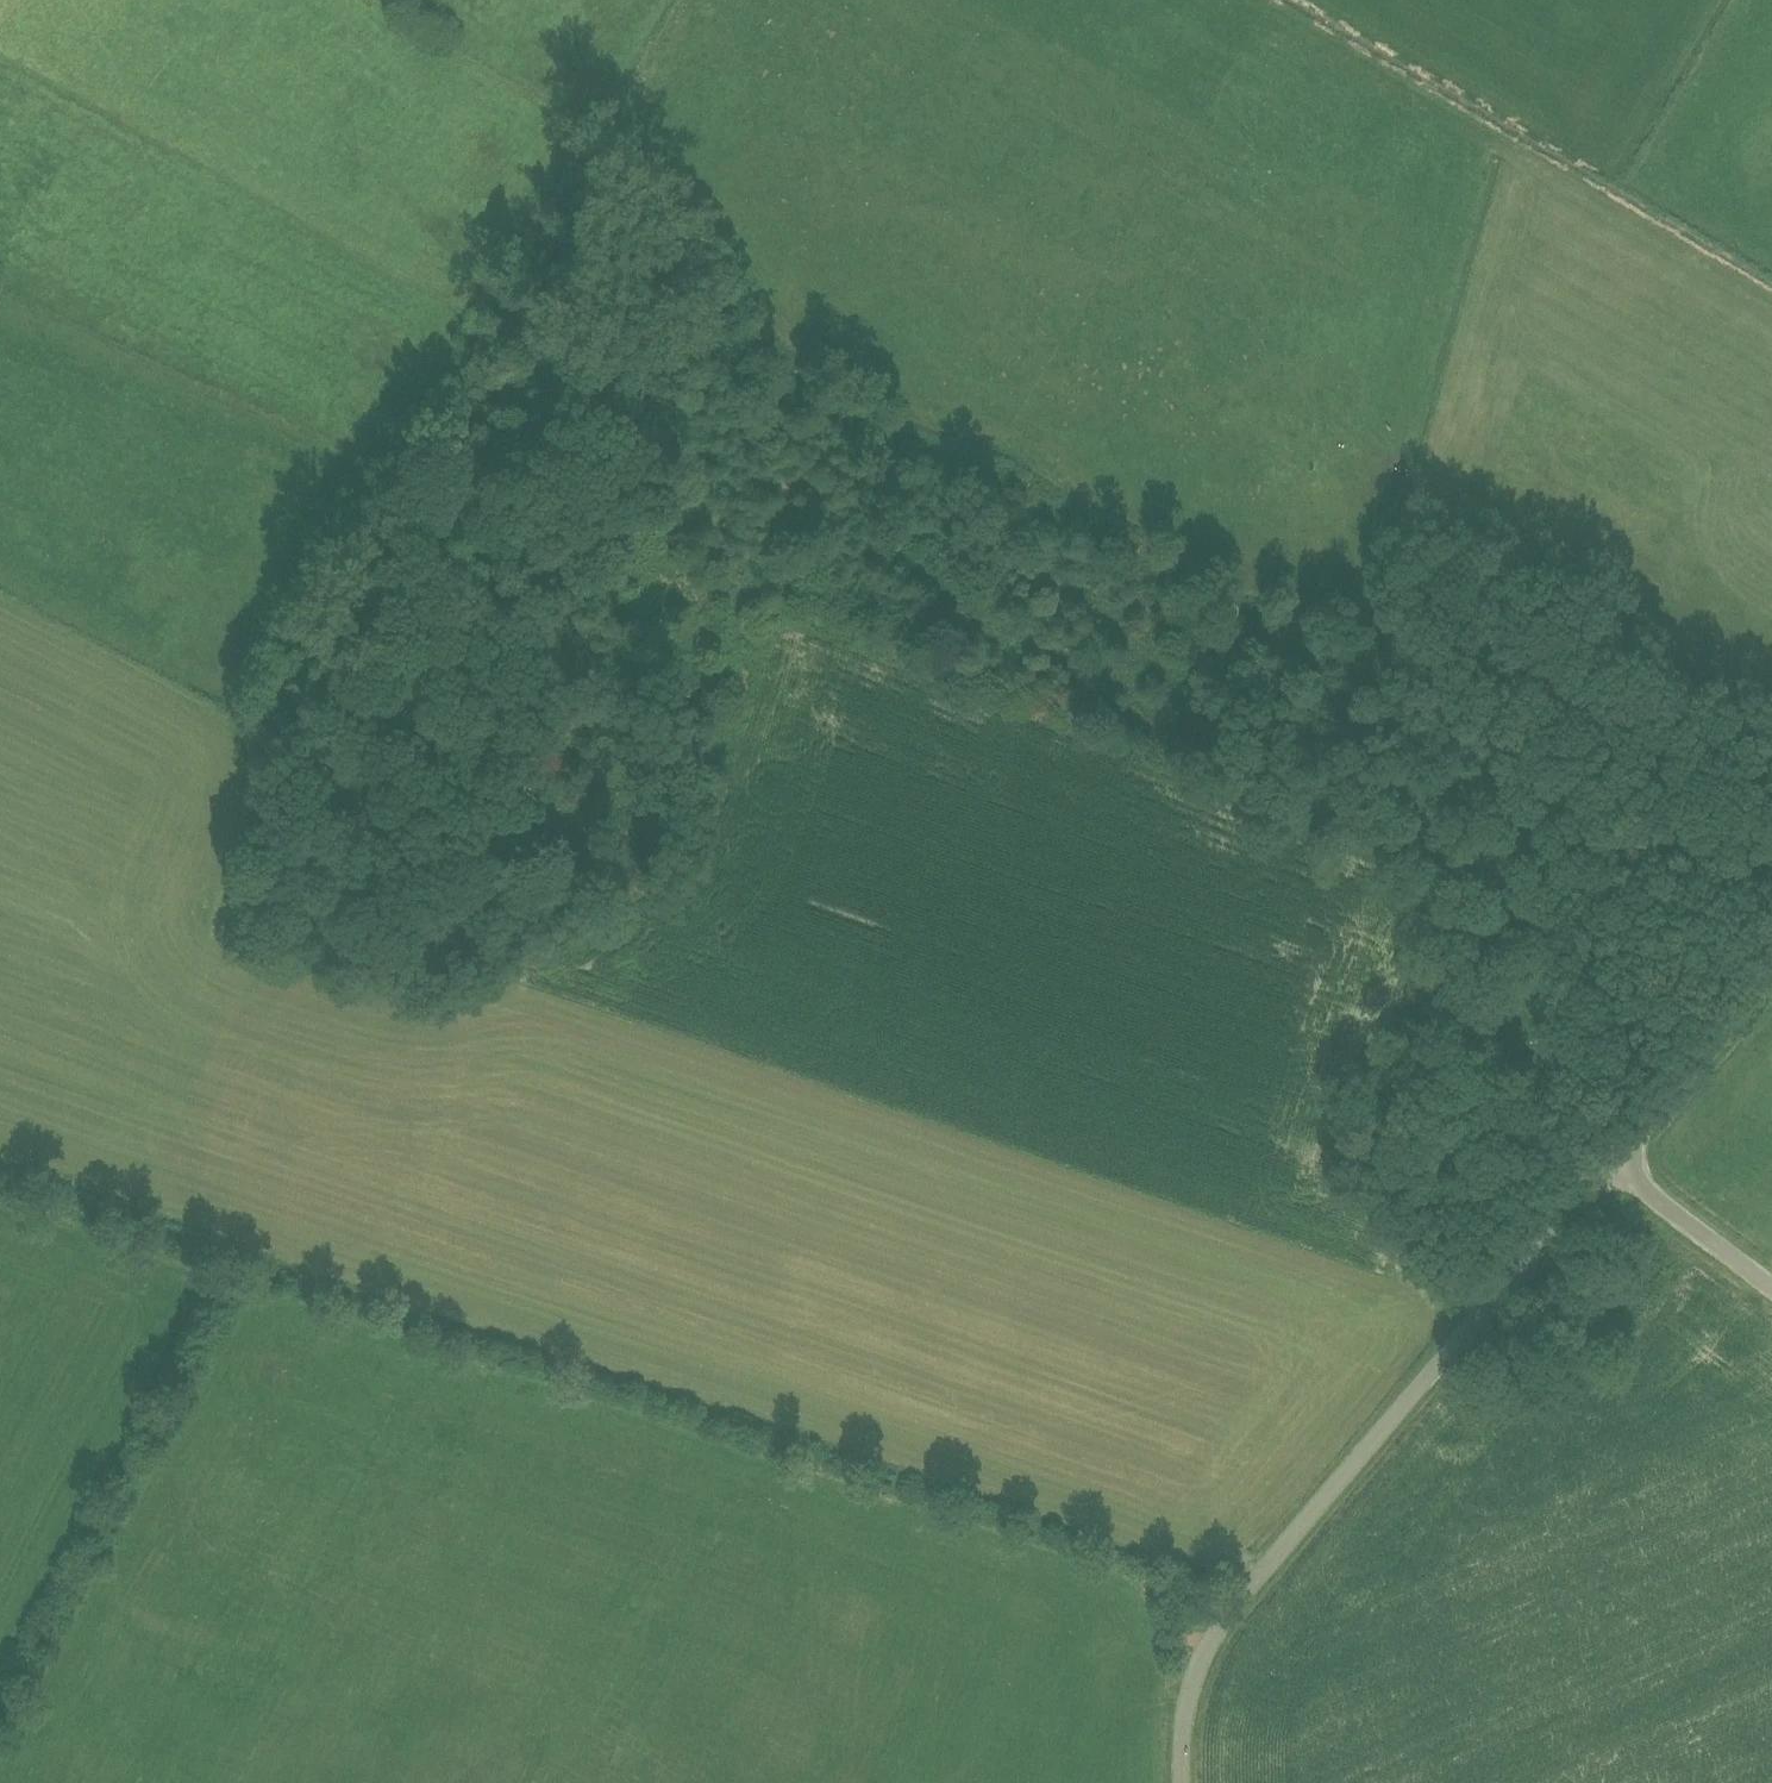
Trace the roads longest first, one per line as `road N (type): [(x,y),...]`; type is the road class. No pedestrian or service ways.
road 1 (unclassified): [(1183,1782),(1187,1701),(1232,1605),(1615,1157)]
road 2 (unclassified): [(1615,1157),(1771,970)]
road 3 (unclassified): [(1771,1292),(1615,1157)]

